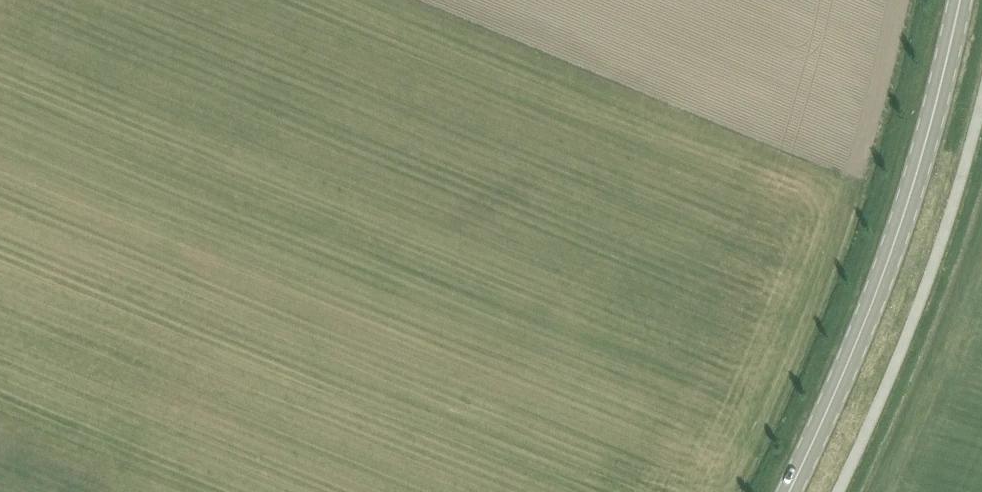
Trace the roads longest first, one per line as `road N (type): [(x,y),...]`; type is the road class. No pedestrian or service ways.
road 1 (secondary): [(788,491),(887,262),(960,0)]

